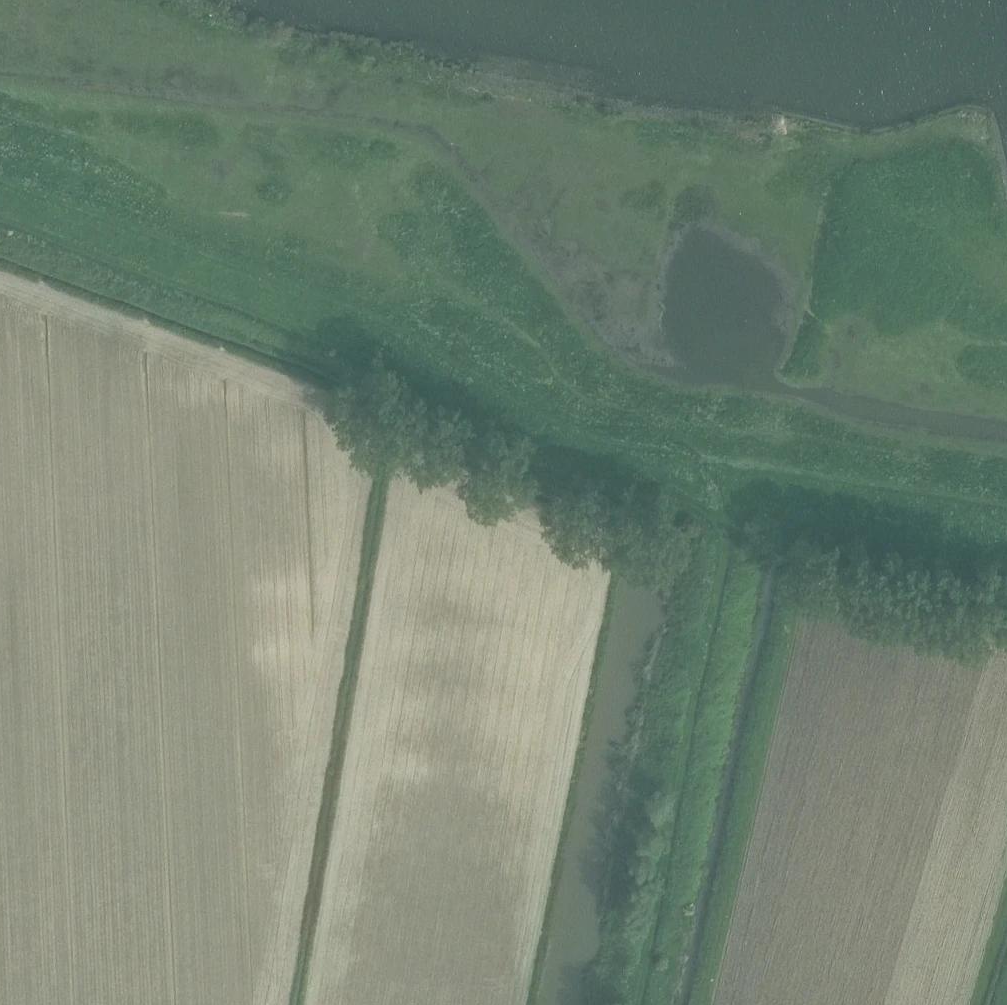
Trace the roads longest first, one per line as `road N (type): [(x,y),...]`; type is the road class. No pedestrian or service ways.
road 1 (track): [(1006,652),(803,596)]

